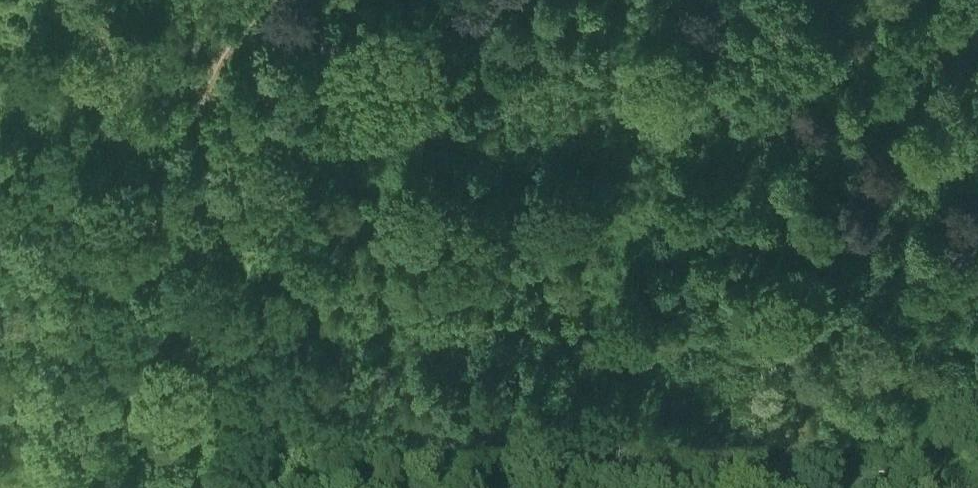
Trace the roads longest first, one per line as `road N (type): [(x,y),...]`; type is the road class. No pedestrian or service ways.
road 1 (track): [(194,103),(253,250),(350,350),(446,415),(626,487)]
road 2 (track): [(283,0),(232,47),(194,103),(164,175),(160,225),(192,353),(203,441),(221,487)]
road 3 (track): [(746,487),(853,486),(904,474),(951,487)]

